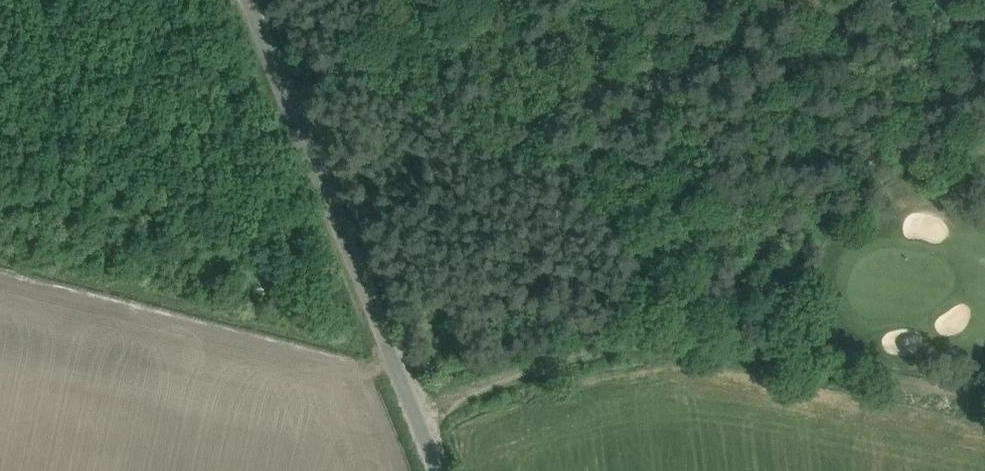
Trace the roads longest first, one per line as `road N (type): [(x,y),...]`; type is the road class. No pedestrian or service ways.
road 1 (unclassified): [(438,470),(248,0)]

